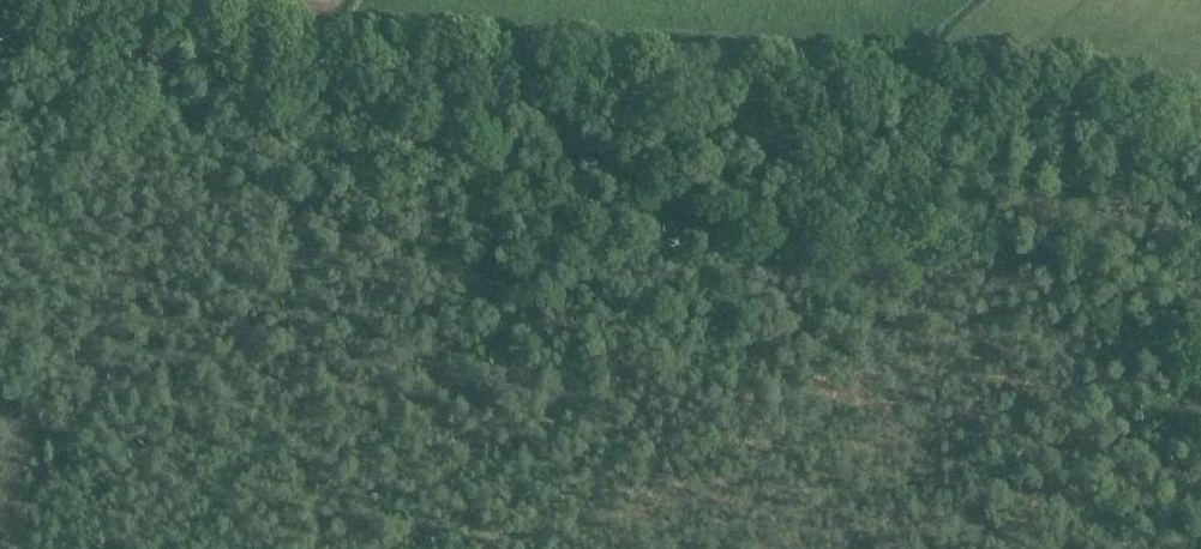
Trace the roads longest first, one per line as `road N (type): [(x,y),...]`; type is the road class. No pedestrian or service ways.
road 1 (track): [(1200,154),(1100,115),(1048,107),(384,72),(0,14)]

